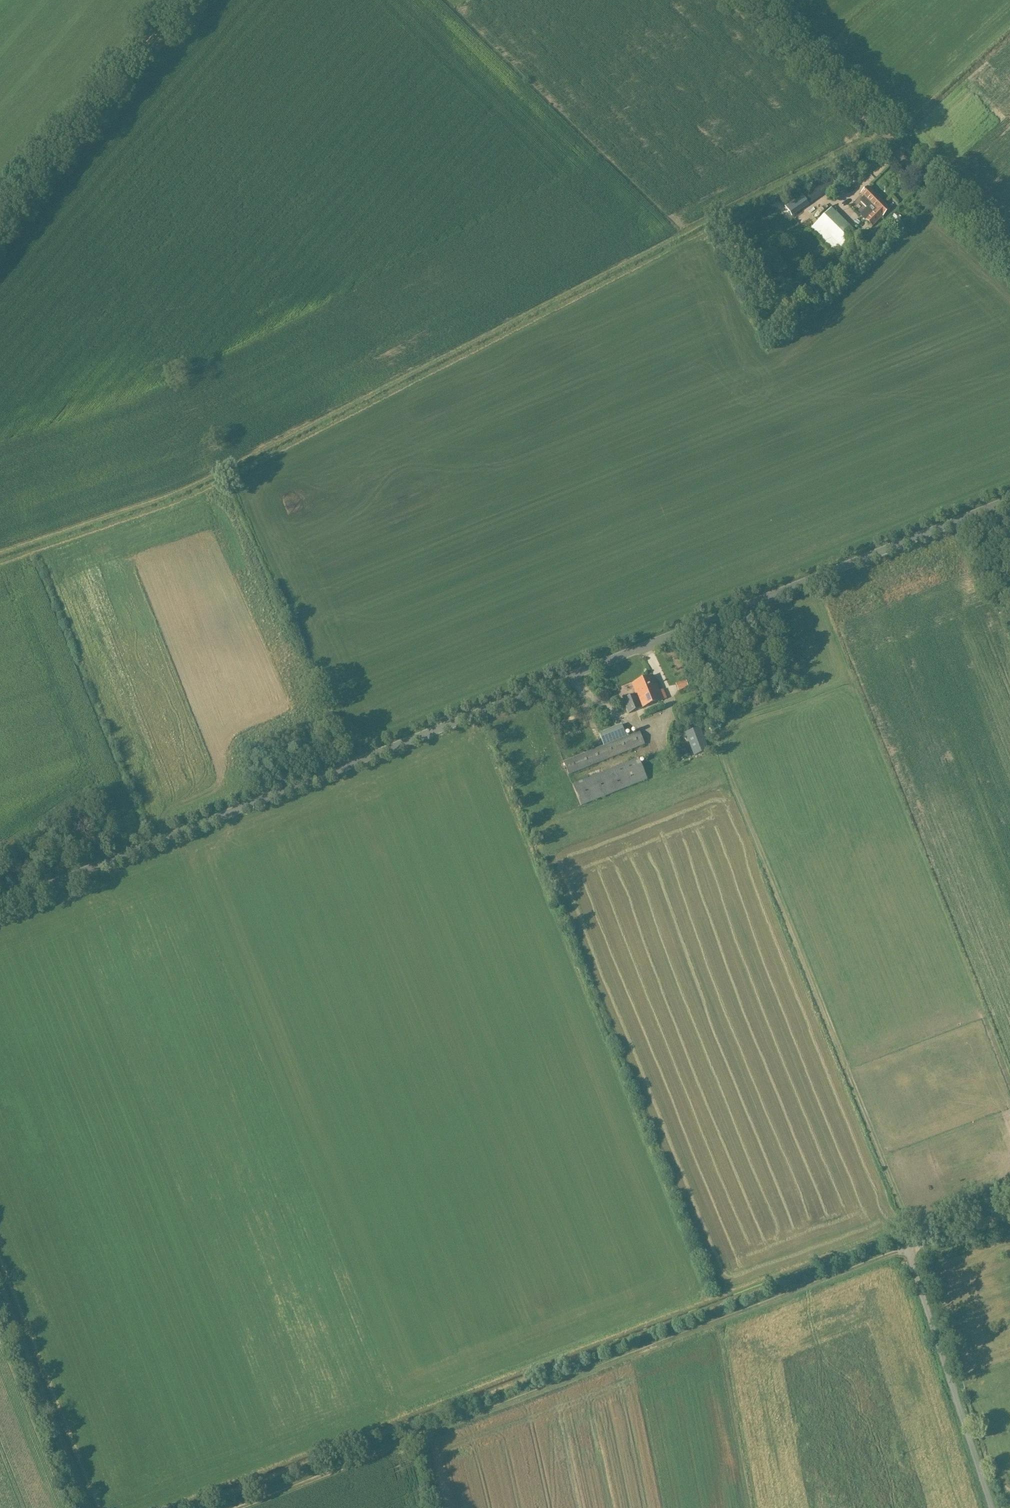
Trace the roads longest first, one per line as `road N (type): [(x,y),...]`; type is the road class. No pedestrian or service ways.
road 1 (unclassified): [(0,904),(1009,500)]
road 2 (track): [(228,1507),(1009,1211)]
road 3 (unclassified): [(1009,265),(744,0)]
road 4 (track): [(0,210),(182,0)]
road 5 (unclassified): [(991,1507),(909,1249)]

